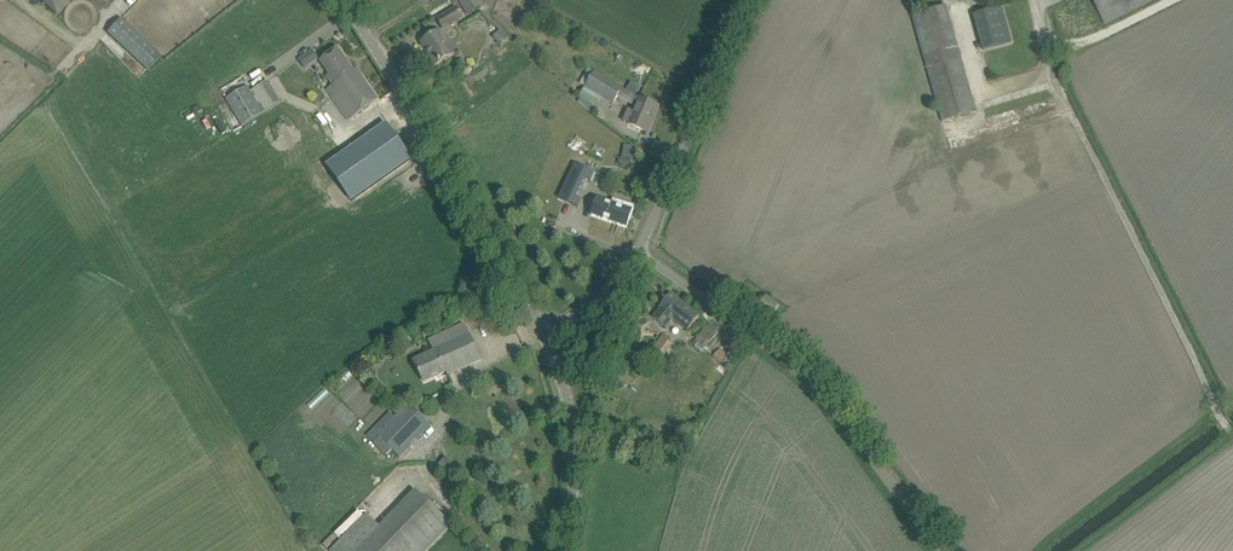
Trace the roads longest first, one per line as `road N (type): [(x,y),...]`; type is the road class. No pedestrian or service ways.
road 1 (unclassified): [(941,550),(818,391),(639,257)]
road 2 (unclassified): [(543,330),(347,0)]
road 3 (unclassified): [(639,257),(747,0)]
road 4 (unclassified): [(557,550),(576,446),(567,387),(543,330)]
road 5 (unclassified): [(543,330),(595,299),(639,257)]

